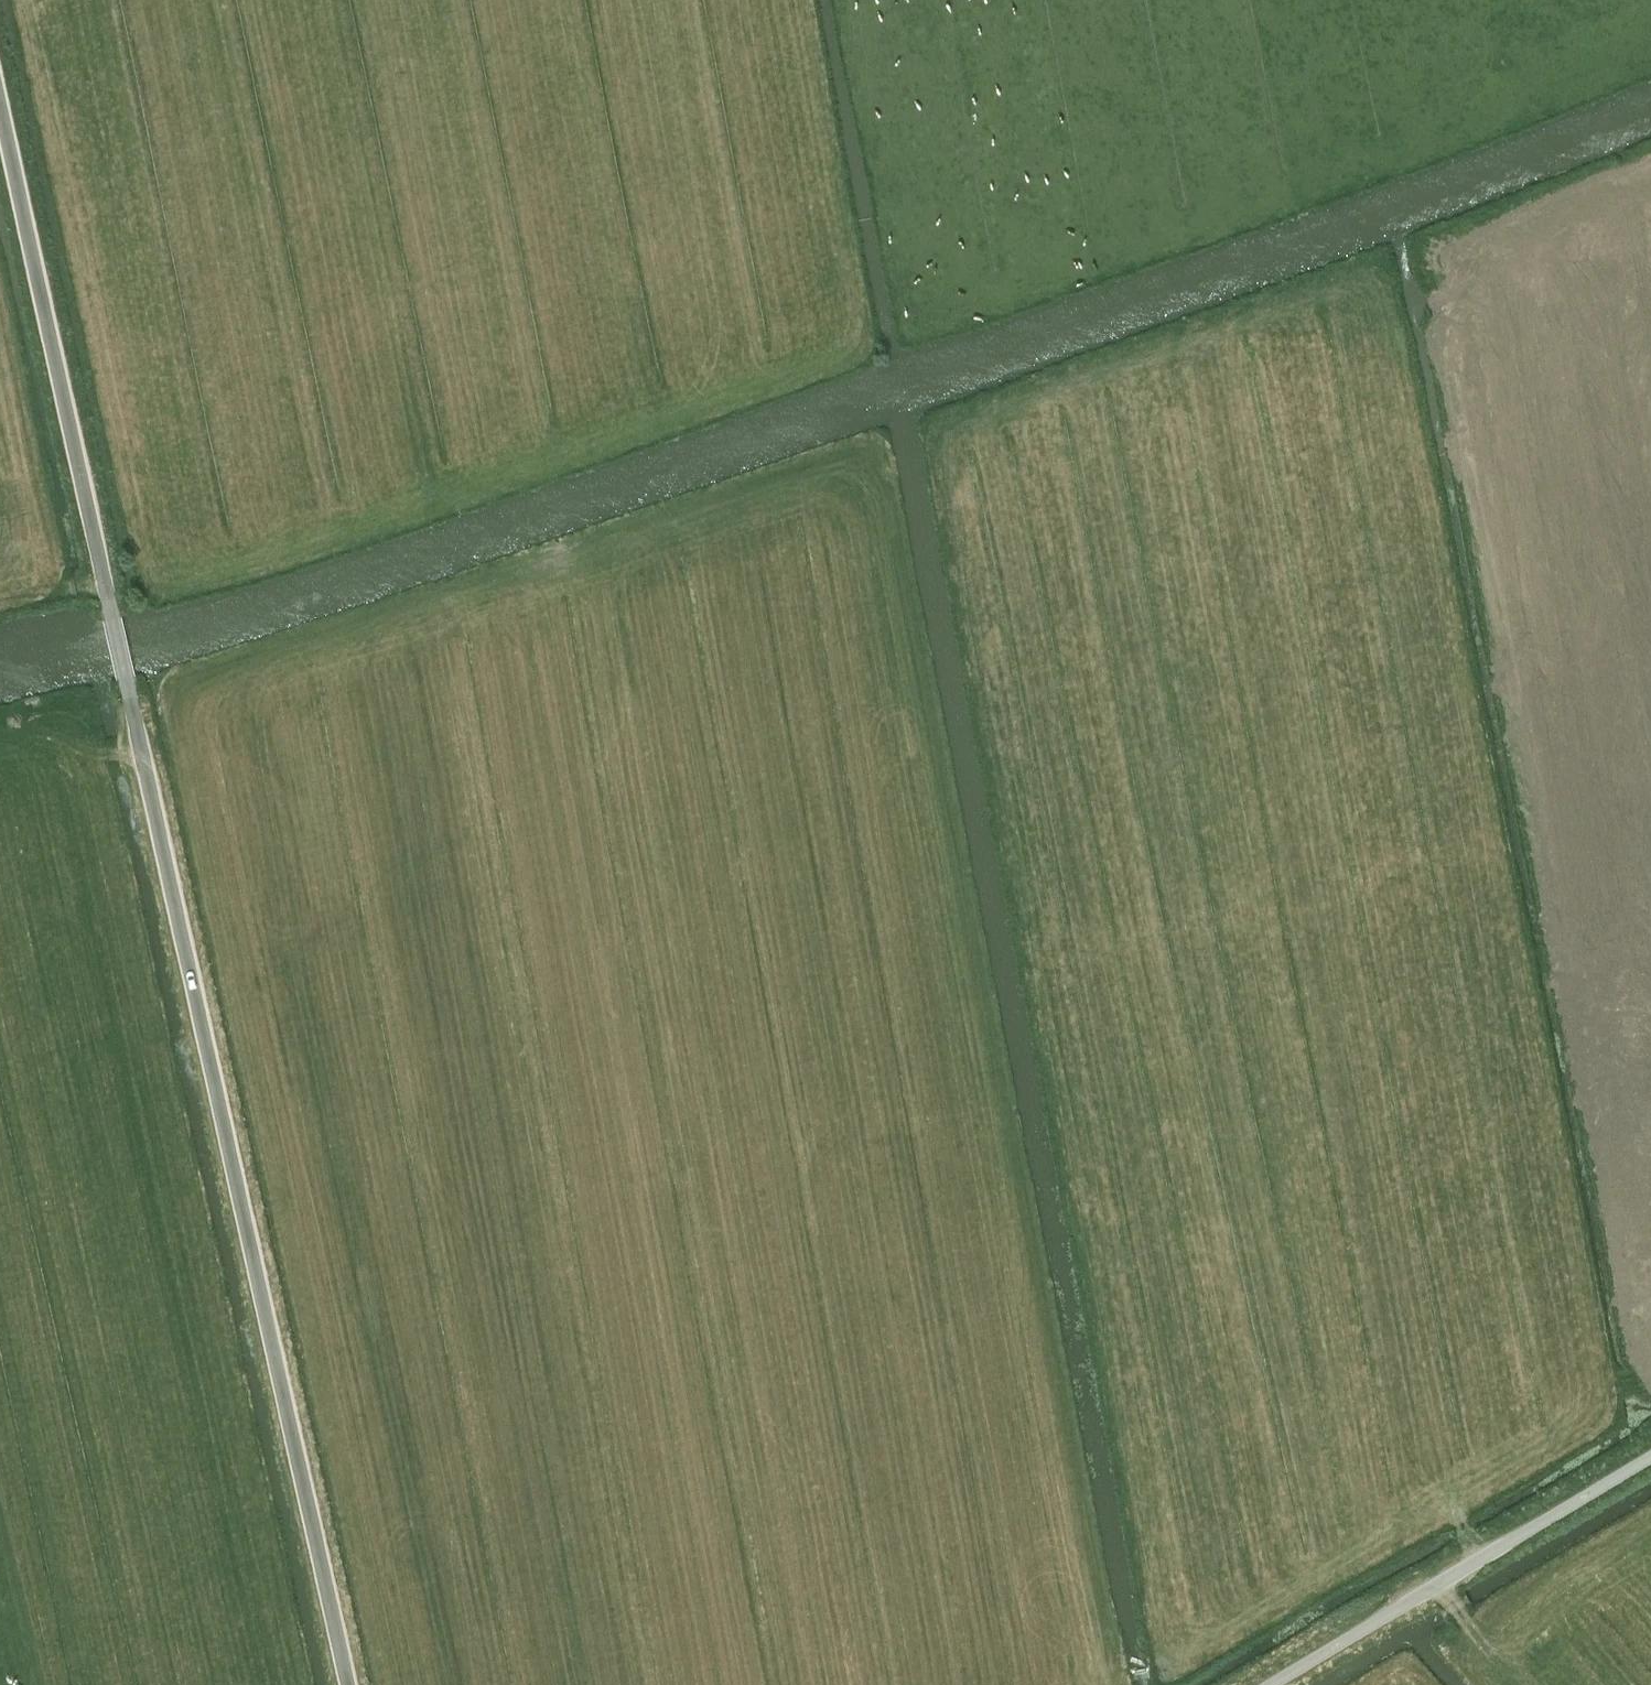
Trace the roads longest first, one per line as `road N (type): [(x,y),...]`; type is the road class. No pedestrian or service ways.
road 1 (unclassified): [(343,1684),(0,105)]
road 2 (unclassified): [(1277,1684),(1650,1456)]

